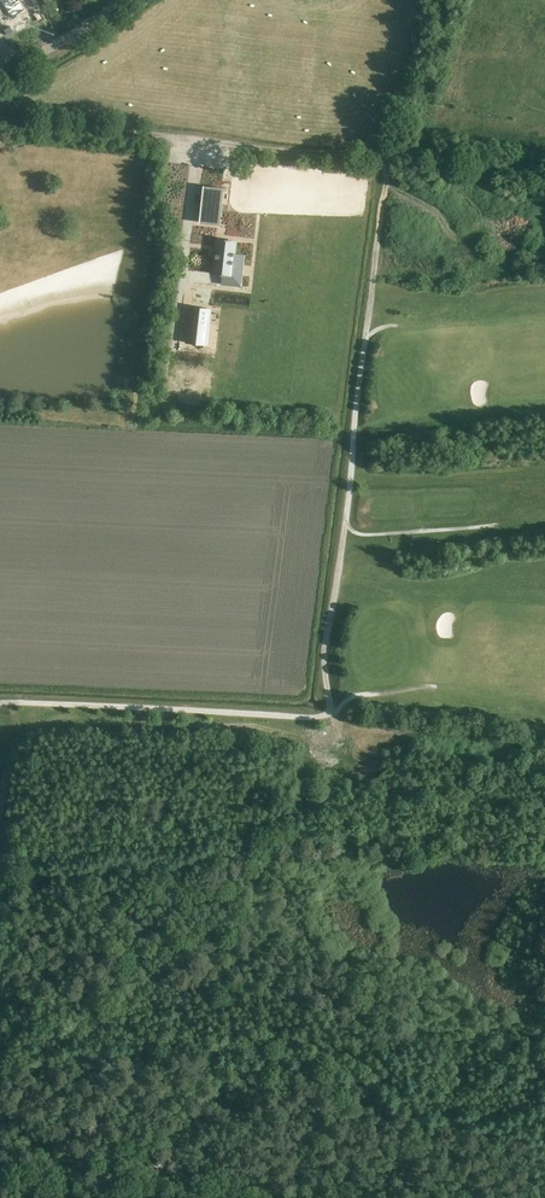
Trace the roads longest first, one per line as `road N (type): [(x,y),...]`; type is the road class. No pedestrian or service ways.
road 1 (track): [(385,154),(325,647),(336,732),(308,742),(233,722),(36,720),(18,731),(0,805)]
road 2 (track): [(0,120),(544,172)]
road 3 (track): [(336,714),(0,704)]
road 4 (track): [(236,1197),(0,1159)]
road 5 (unclassified): [(14,66),(128,0)]

